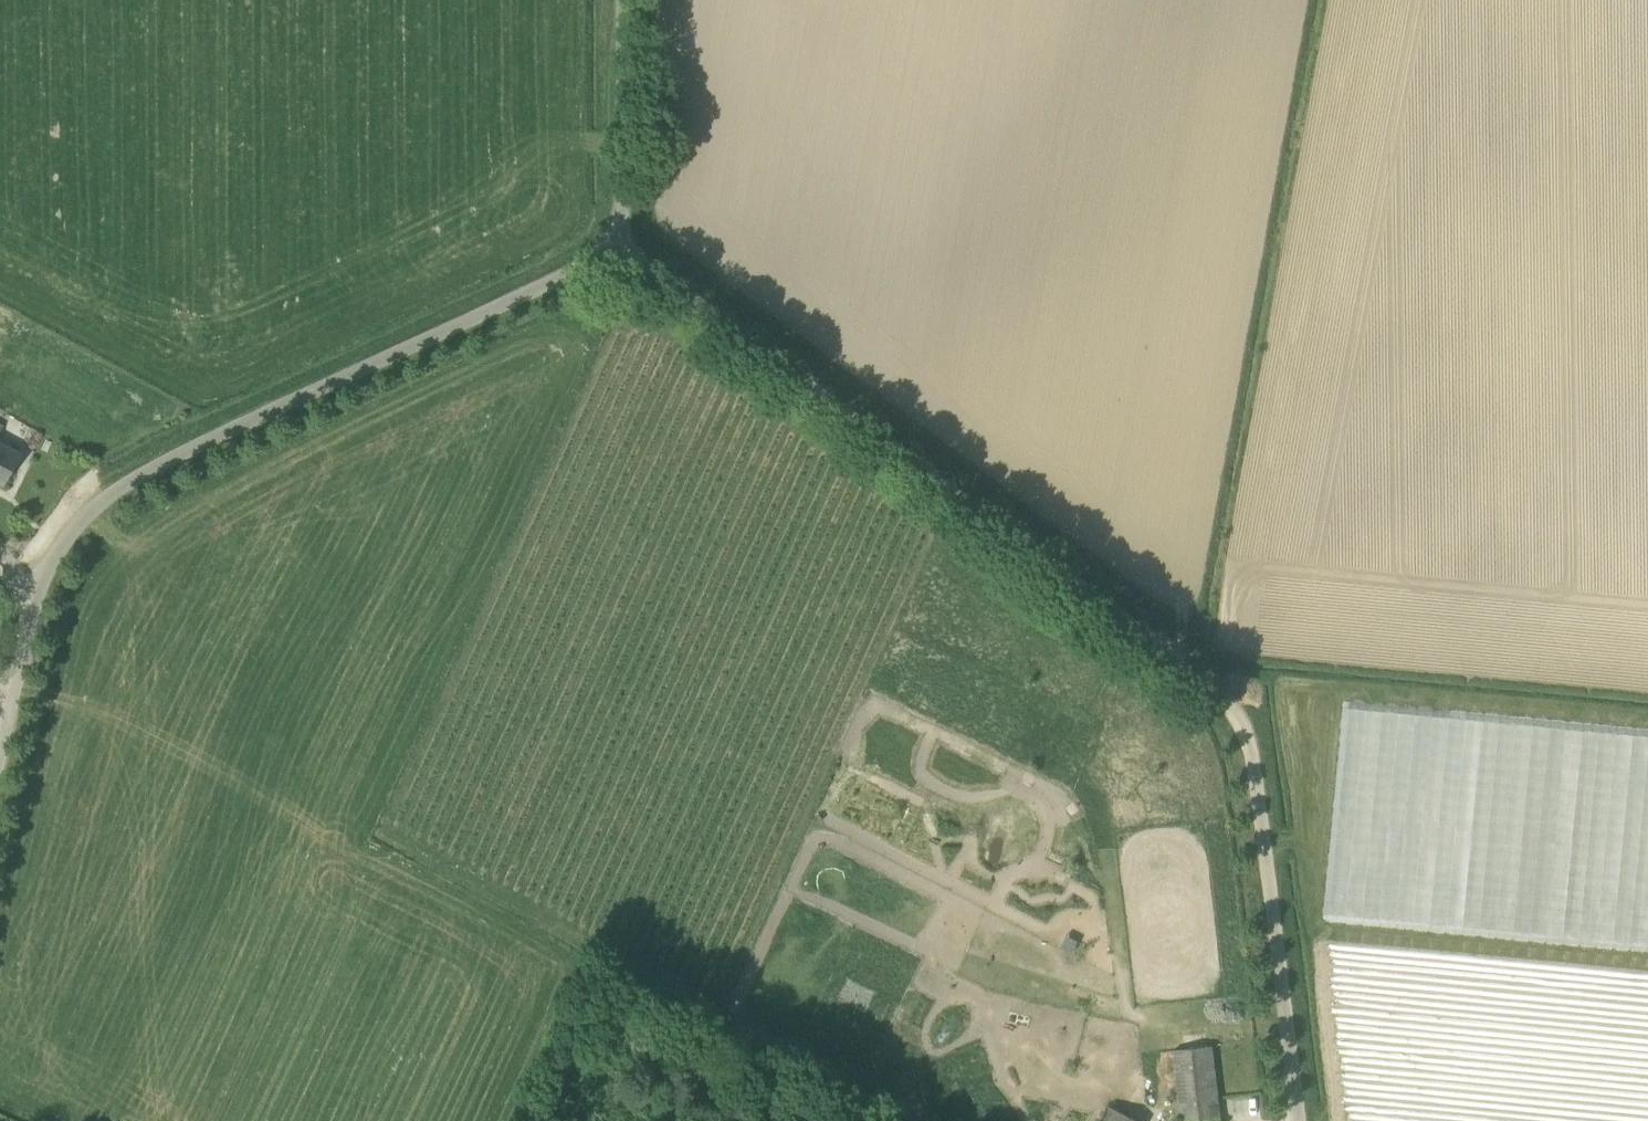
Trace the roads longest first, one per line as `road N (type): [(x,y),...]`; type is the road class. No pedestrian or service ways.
road 1 (unclassified): [(1310,1120),(1269,781),(1256,742),(1215,688),(672,274),(626,265)]
road 2 (unclassified): [(33,619),(66,535),(119,490),(567,275),(626,265)]
road 3 (unclassified): [(626,265),(627,0)]
road 4 (unclassified): [(0,768),(33,619)]

